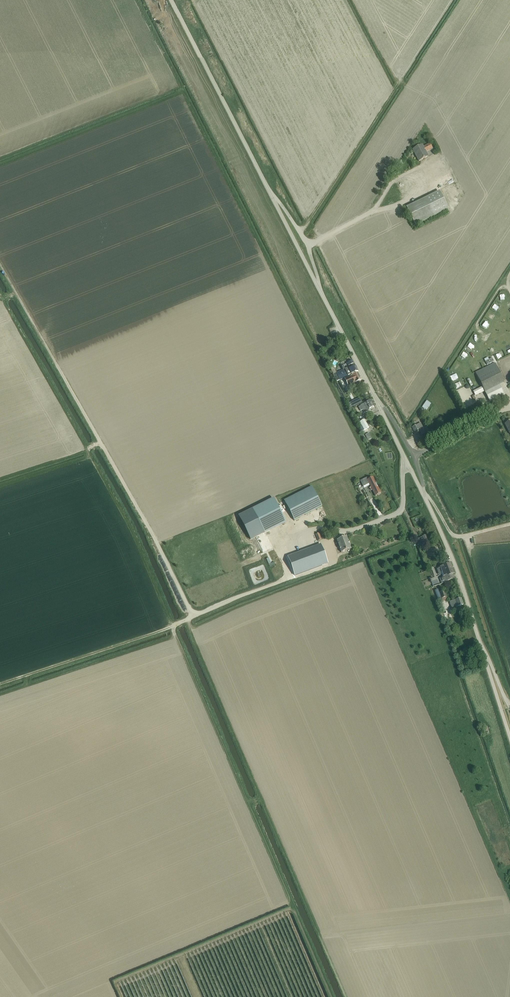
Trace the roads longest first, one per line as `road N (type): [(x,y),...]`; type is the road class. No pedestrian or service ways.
road 1 (unclassified): [(485,659),(442,536),(172,0)]

